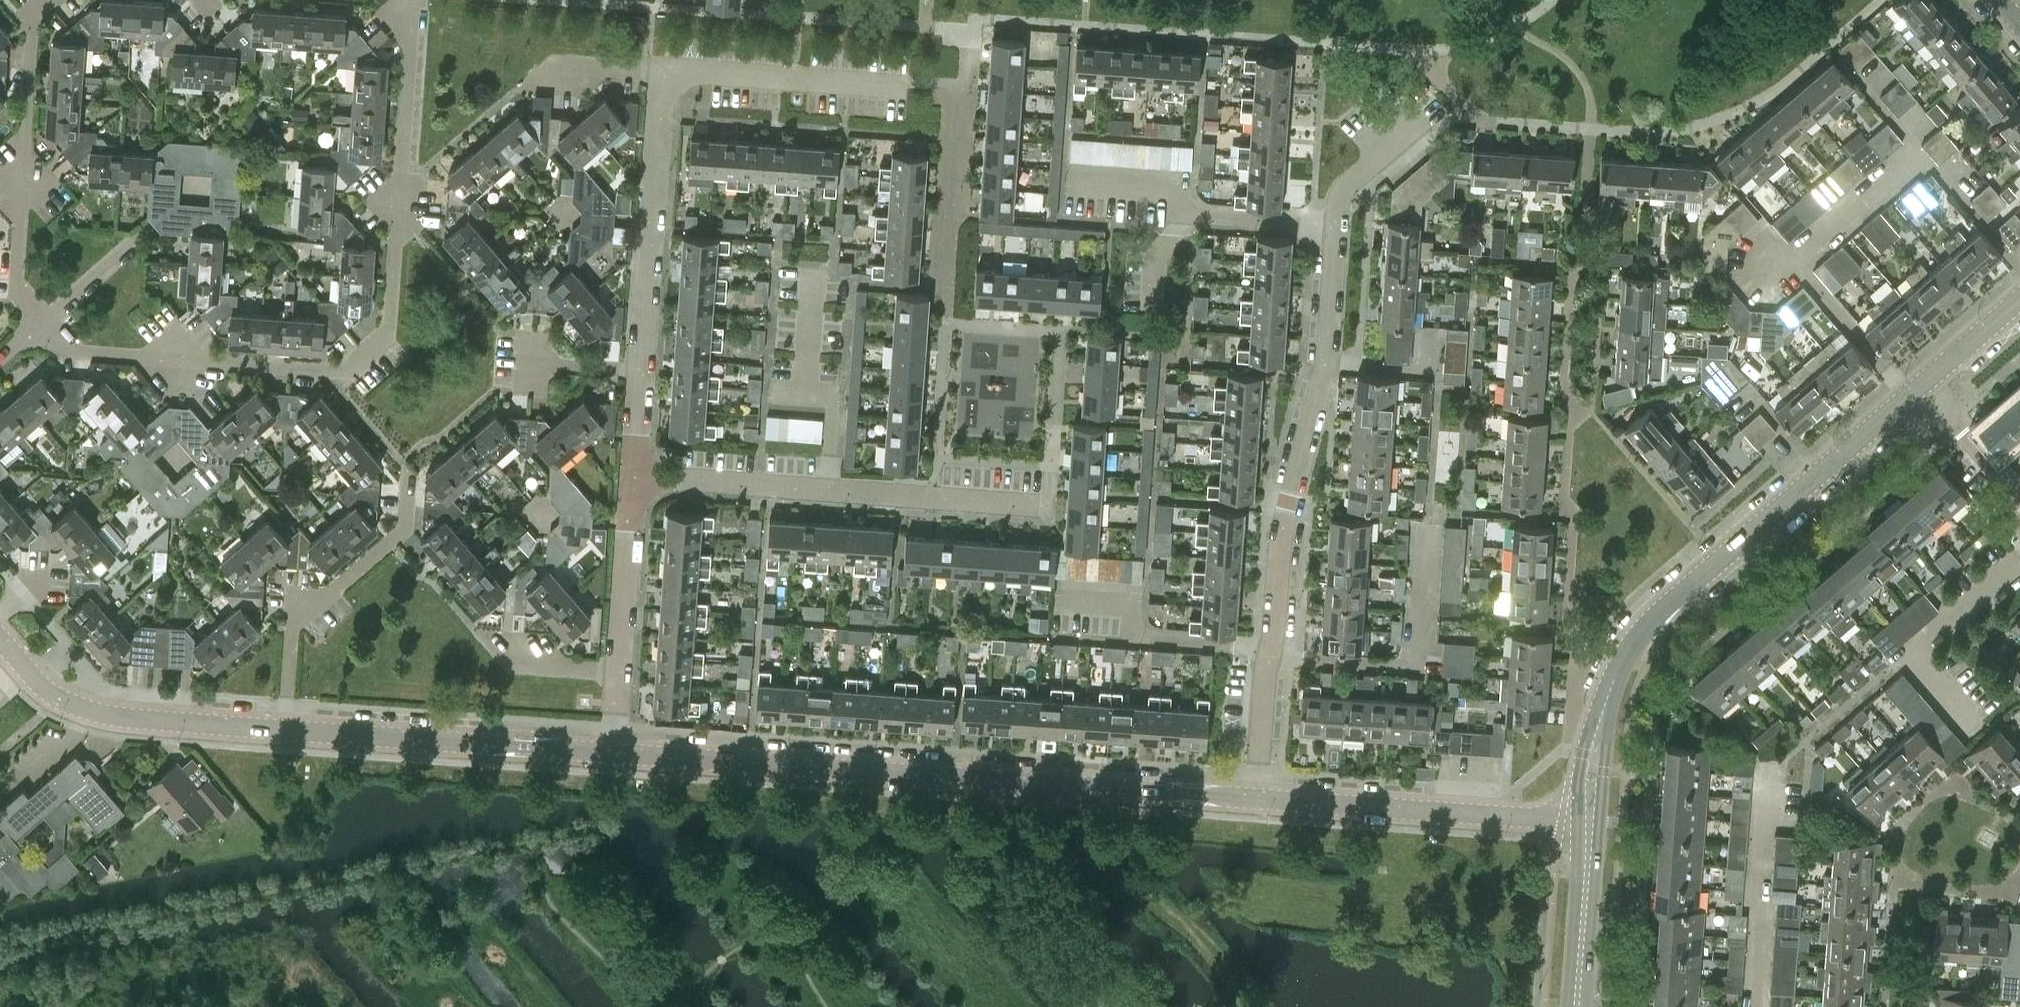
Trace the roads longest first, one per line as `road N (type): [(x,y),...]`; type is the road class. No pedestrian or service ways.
road 1 (residential): [(39,325),(76,350),(346,370),(388,334),(412,3)]
road 2 (residential): [(1266,659),(1285,504),(1327,362),(1337,225)]
road 3 (residential): [(631,469),(1051,500)]
road 4 (residential): [(614,752),(1020,781)]
road 5 (tertiary): [(1657,615),(1925,382)]
road 6 (residential): [(50,0),(30,16),(15,291),(39,325)]
road 7 (residential): [(1587,824),(1255,798)]
road 8 (residential): [(285,731),(614,752)]
road 9 (residential): [(285,731),(291,621),(406,529),(410,477)]
road 10 (residential): [(641,371),(665,69)]
road 11 (residential): [(1266,659),(1415,670),(1426,531)]
road 12 (residential): [(1337,225),(1195,215),(1168,185),(1065,178)]
road 13 (residential): [(24,667),(84,709),(285,731)]
road 14 (residential): [(1975,728),(1910,651),(2019,556)]
road 15 (residential): [(665,69),(906,87)]
road 16 (residential): [(1753,1006),(1766,770)]
road 17 (residential): [(1255,798),(1020,781)]
road 18 (tertiary): [(1657,615),(1614,679),(1598,726),(1587,824)]
road 19 (residential): [(619,666),(631,469)]
road 20 (tertiary): [(1575,1006),(1587,824)]
road 21 (residential): [(1337,225),(1338,192),(1435,111)]
road 22 (residential): [(2019,495),(1925,382)]
road 23 (residential): [(1255,798),(1266,659)]
road 24 (tertiary): [(1925,382),(2019,303)]

